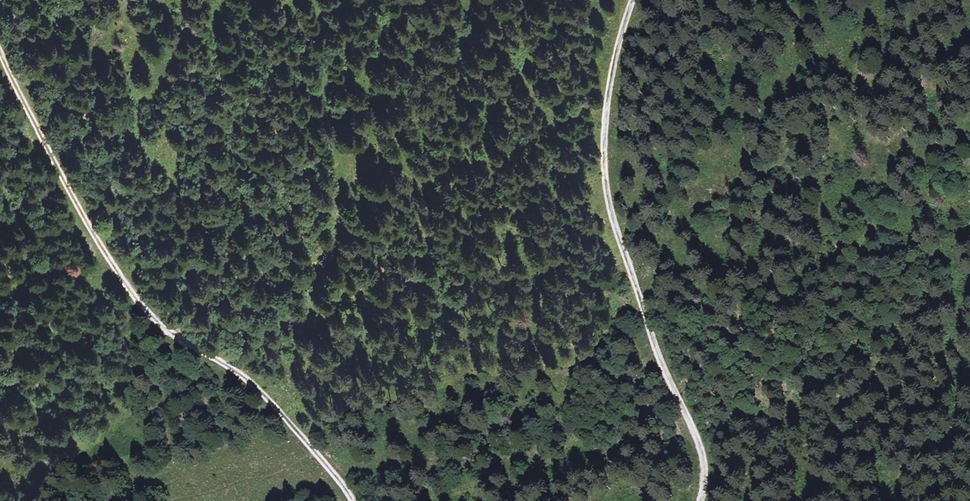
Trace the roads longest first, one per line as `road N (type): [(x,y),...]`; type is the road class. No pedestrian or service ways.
road 1 (track): [(0,49),(128,289),(170,332),(263,393),(353,500)]
road 2 (track): [(700,500),(702,449),(660,362),(603,173),(608,89),(634,0)]
road 3 (track): [(969,333),(892,398),(705,485)]

